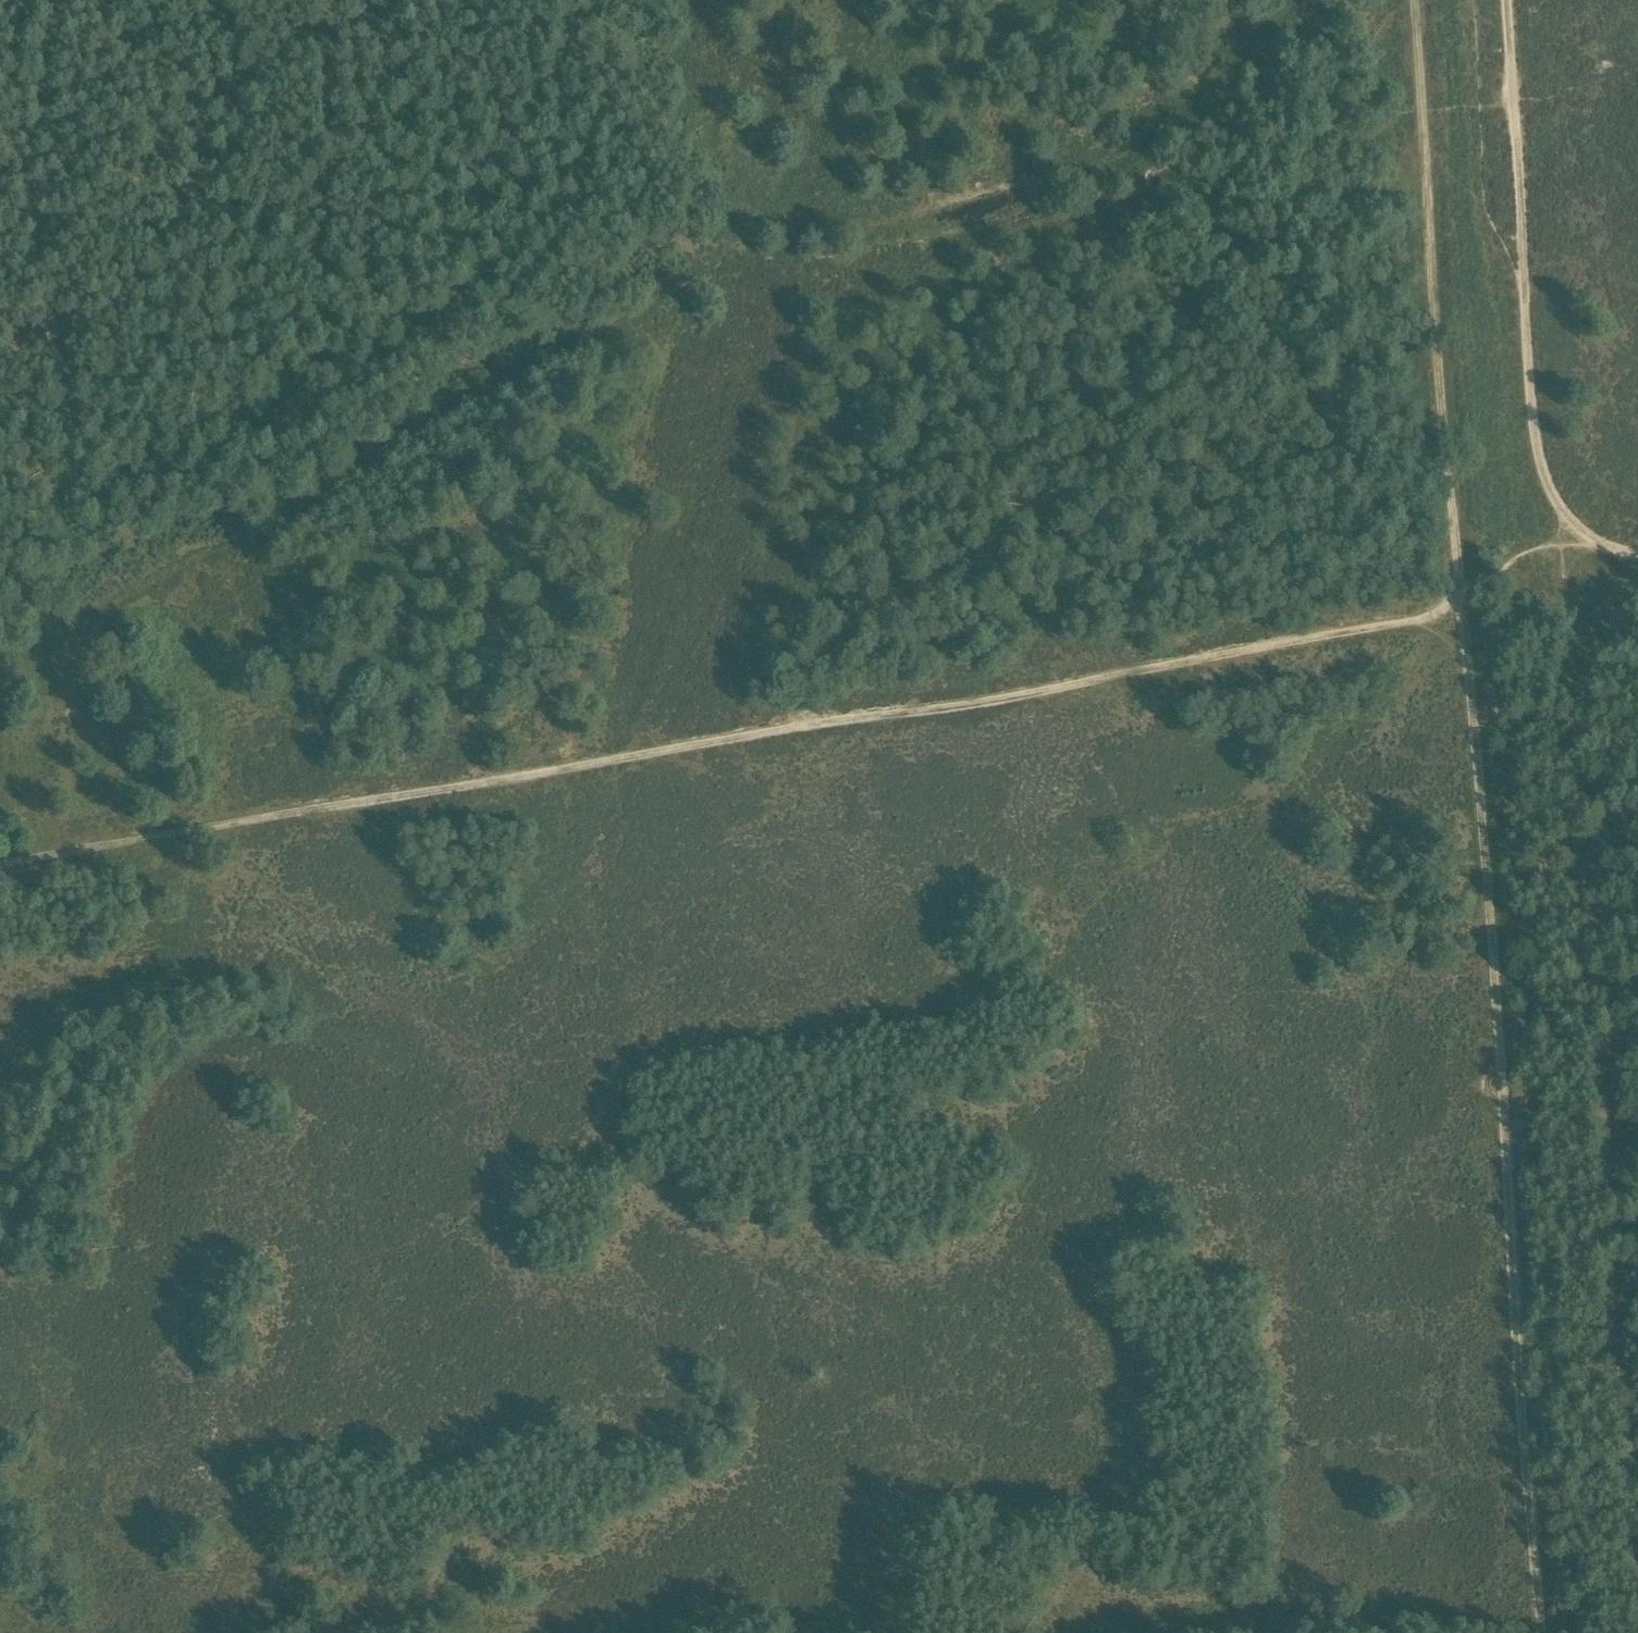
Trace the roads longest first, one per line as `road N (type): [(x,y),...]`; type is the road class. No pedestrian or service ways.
road 1 (track): [(1458,595),(1421,621),(1107,680),(248,819),(0,867)]
road 2 (track): [(1539,1632),(1458,595)]
road 3 (track): [(1415,0),(1458,595)]
road 4 (track): [(1507,0),(1523,279)]
road 5 (track): [(1523,279),(1541,465),(1558,510),(1580,535)]

